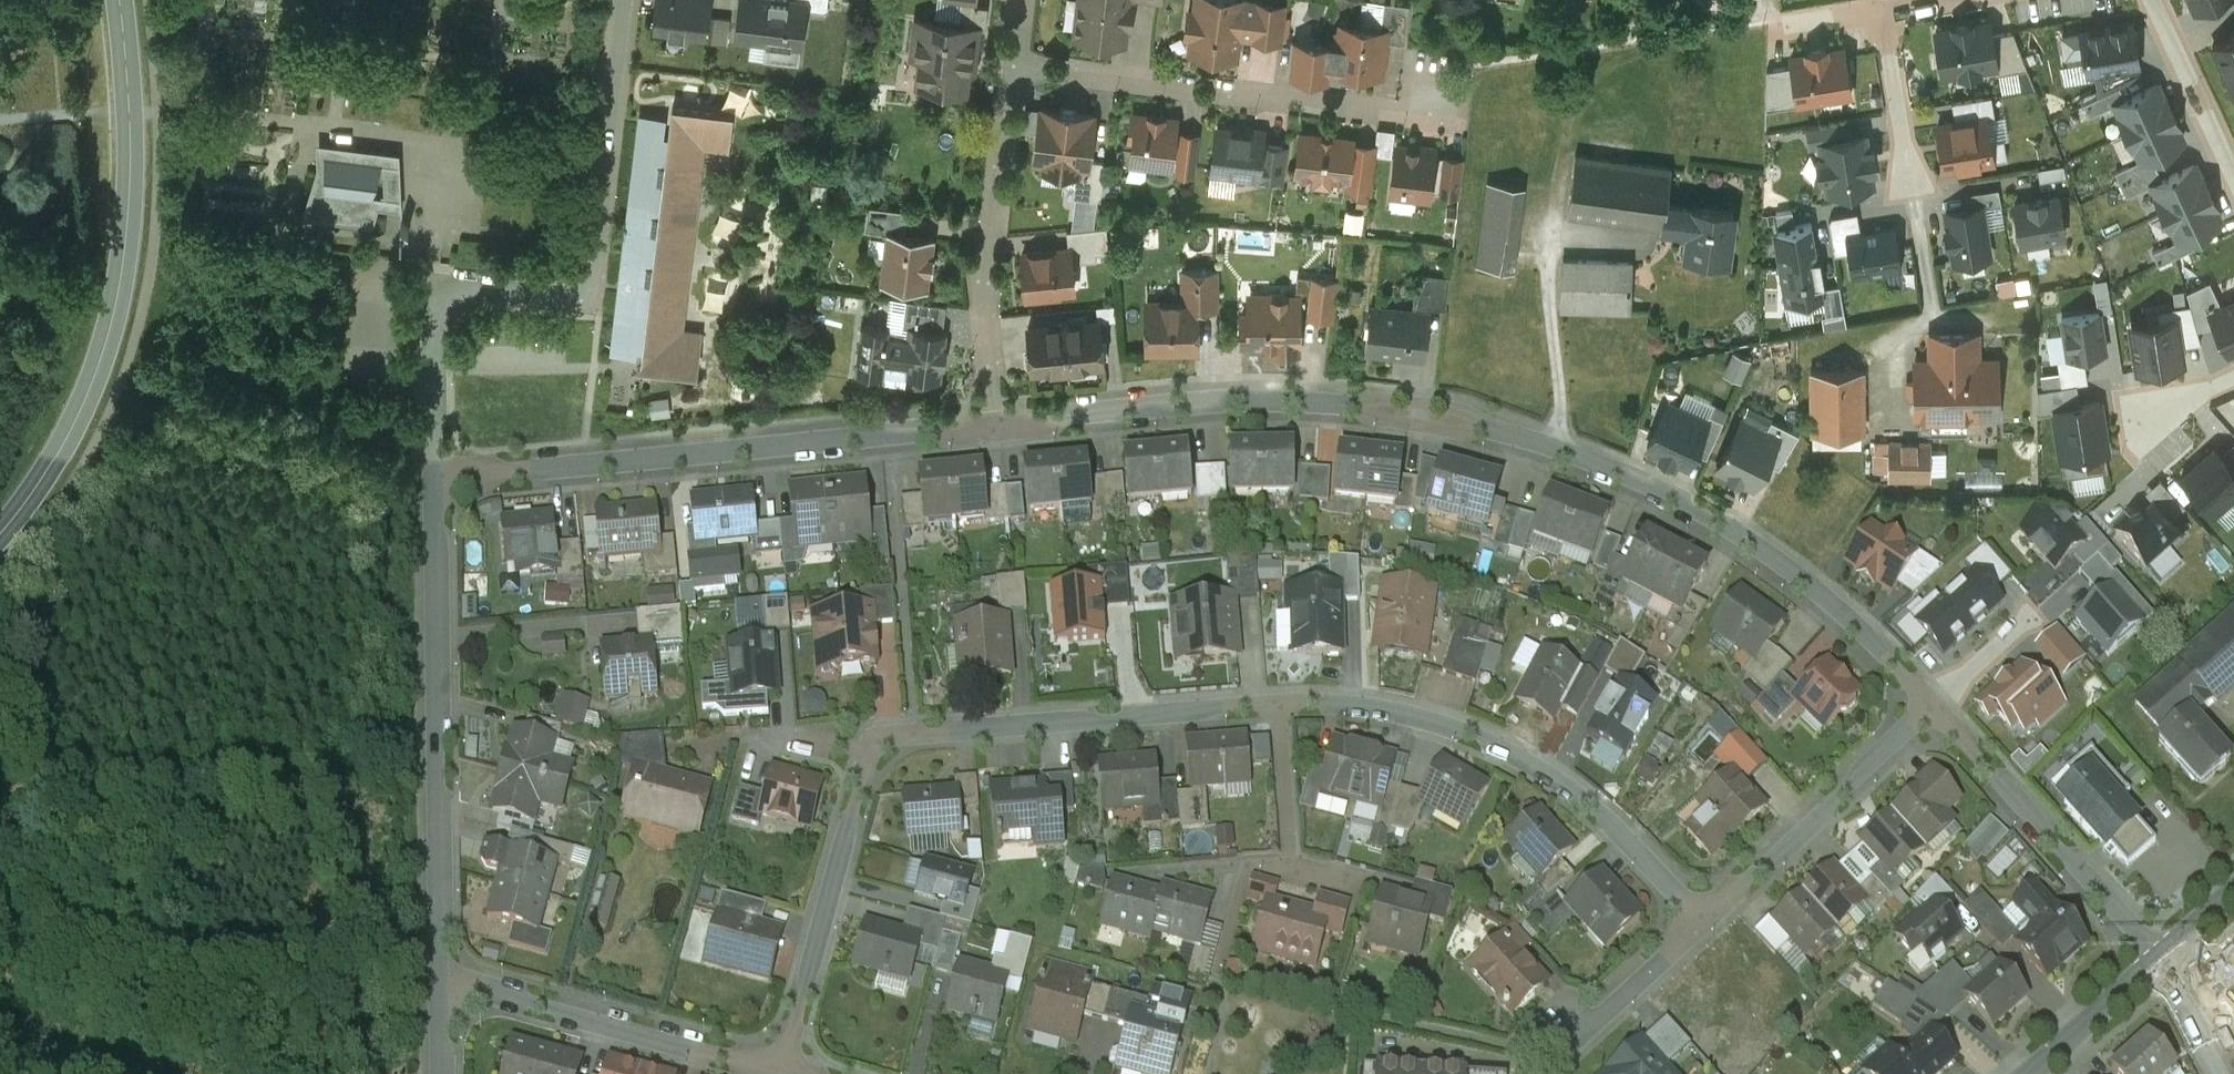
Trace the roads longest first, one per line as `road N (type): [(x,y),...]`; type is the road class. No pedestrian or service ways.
road 1 (residential): [(784,1067),(876,738),(1275,703),(1392,708),(1489,737),(1607,817),(1700,921)]
road 2 (residential): [(433,480),(1012,422)]
road 3 (secondary): [(0,536),(57,458),(107,346),(133,183),(118,0)]
road 4 (residential): [(1501,433),(1647,480),(1741,529),(1860,622),(1934,702)]
road 5 (residential): [(439,984),(433,480)]
road 6 (residential): [(1028,66),(1410,112),(1438,102)]
road 7 (residential): [(1012,422),(999,270),(1028,66)]
road 8 (residential): [(439,984),(784,1067)]
road 9 (residential): [(1931,310),(1886,8),(1925,1)]
road 10 (residential): [(1934,702),(2161,957)]
road 11 (residential): [(1012,422),(1199,401),(1341,403)]
road 12 (residential): [(1700,921),(1934,702)]
road 13 (residential): [(433,480),(435,339),(455,304),(490,290),(585,302)]
road 14 (residential): [(625,0),(585,302)]
road 15 (residential): [(1700,921),(1561,1052)]
road 16 (tertiary): [(2029,1073),(2161,957)]
road 17 (residential): [(1341,403),(1378,396),(1425,402),(1473,413),(1501,433)]
road 18 (residential): [(2160,0),(2233,152)]
road 19 (residential): [(1341,403),(1375,419),(1501,433)]
road 20 (residential): [(2161,957),(2215,1073)]

